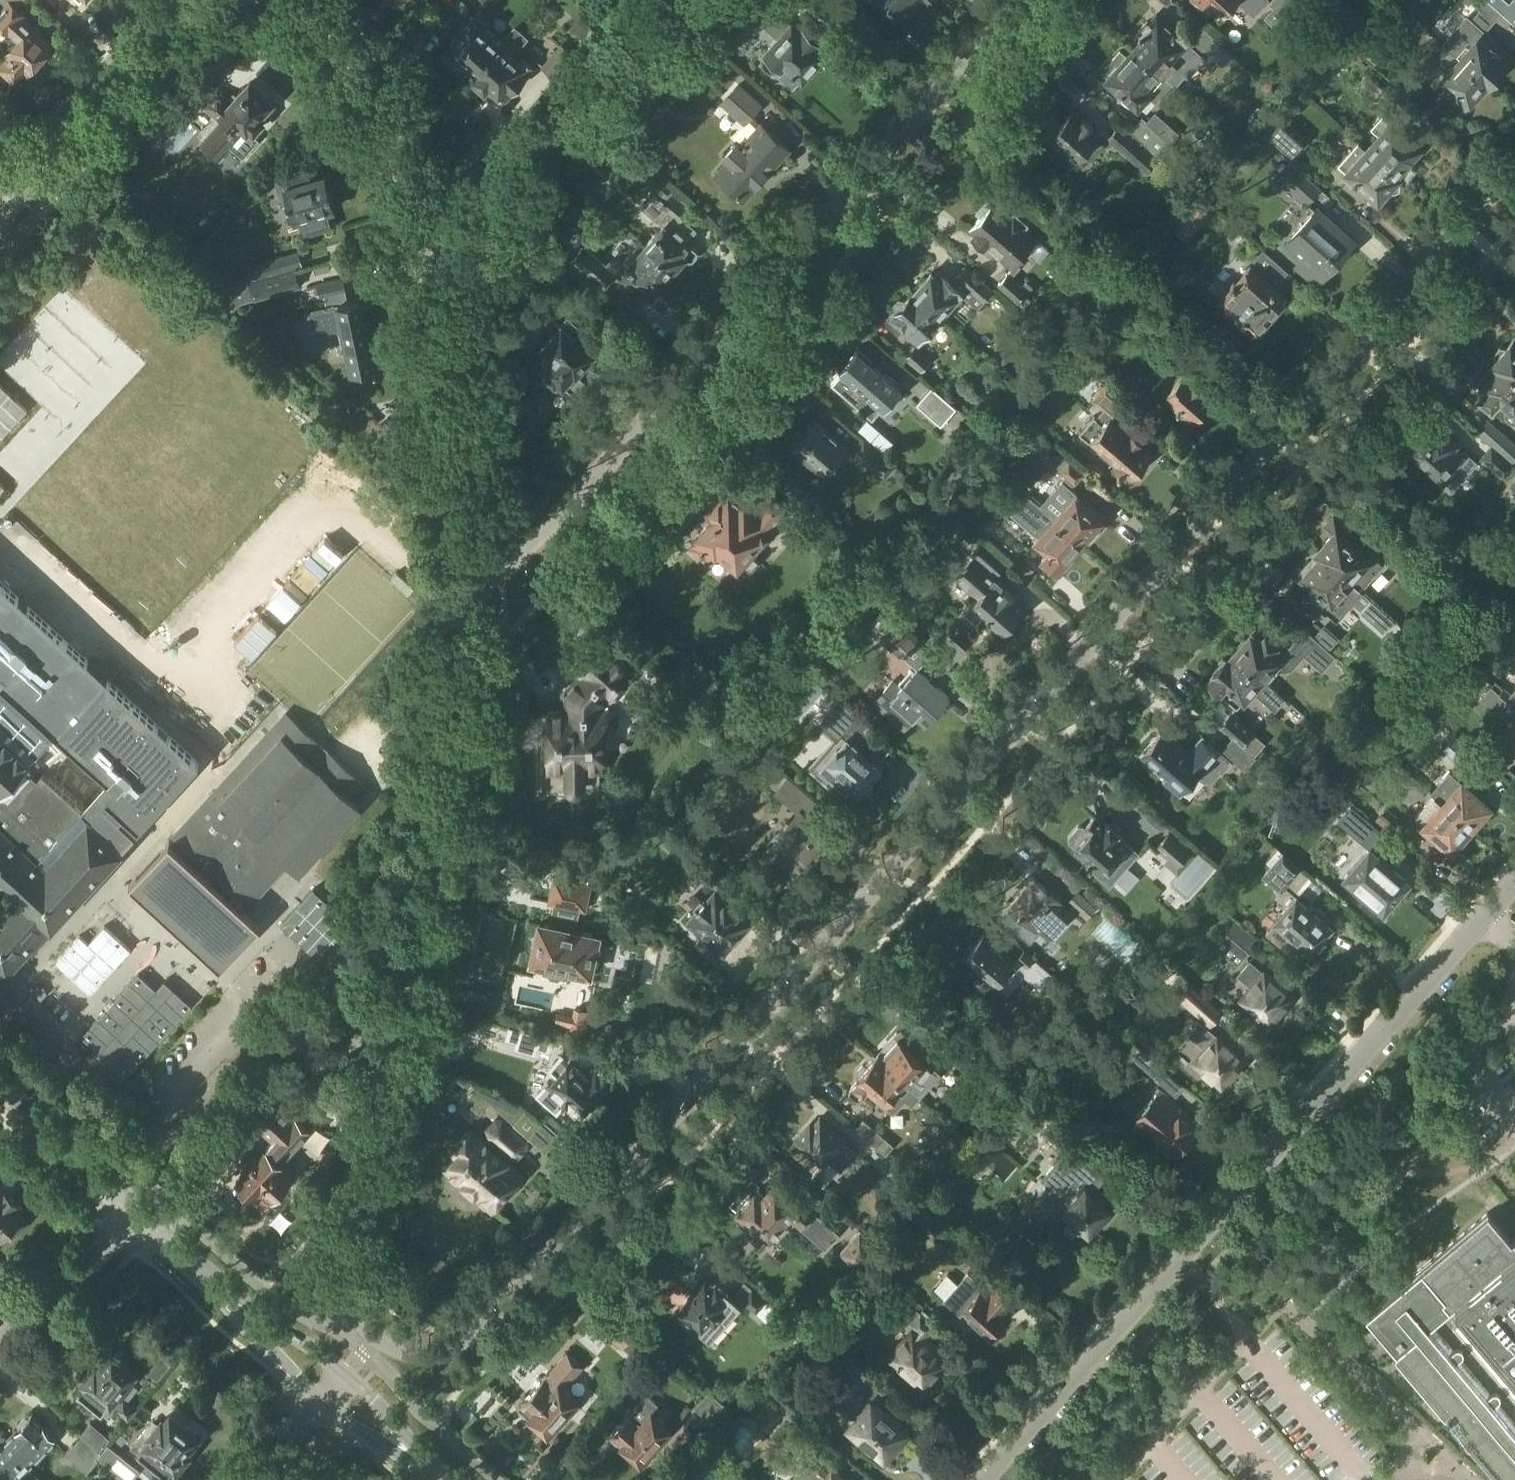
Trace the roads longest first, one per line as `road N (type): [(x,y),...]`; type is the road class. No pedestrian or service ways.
road 1 (residential): [(1514,173),(476,1326),(446,1351),(417,1355),(388,1348),(365,1329),(353,1285),(446,779),(468,568)]
road 2 (residential): [(1033,0),(529,553),(468,568)]
road 3 (residential): [(987,1479),(1514,889)]
road 4 (residential): [(468,568),(454,317),(435,201),(405,121),(328,0)]
road 5 (residential): [(0,224),(198,0)]
road 6 (residential): [(0,1334),(137,1208)]
road 7 (tertiary): [(137,1208),(0,1083)]
road 8 (tertiary): [(255,1320),(137,1208)]

